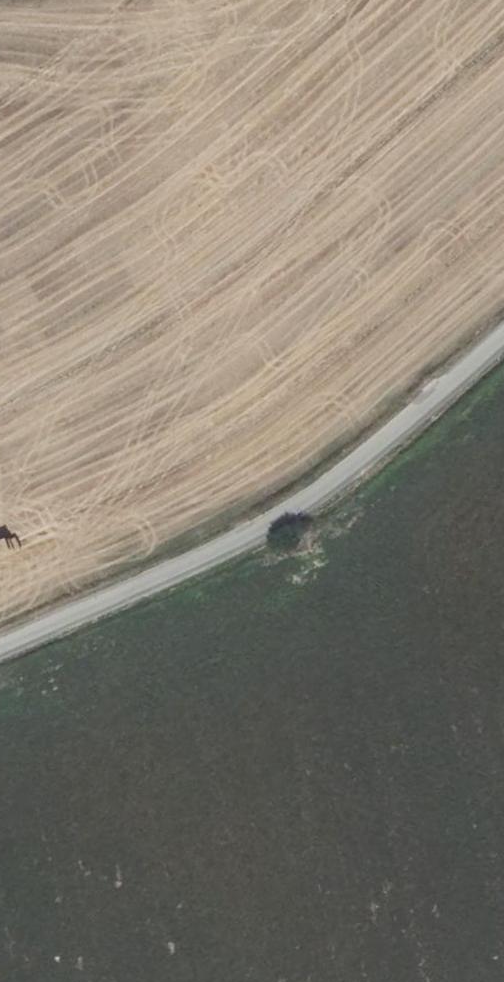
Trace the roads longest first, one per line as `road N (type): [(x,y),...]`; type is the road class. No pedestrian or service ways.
road 1 (unclassified): [(0,645),(297,504),(503,333)]

